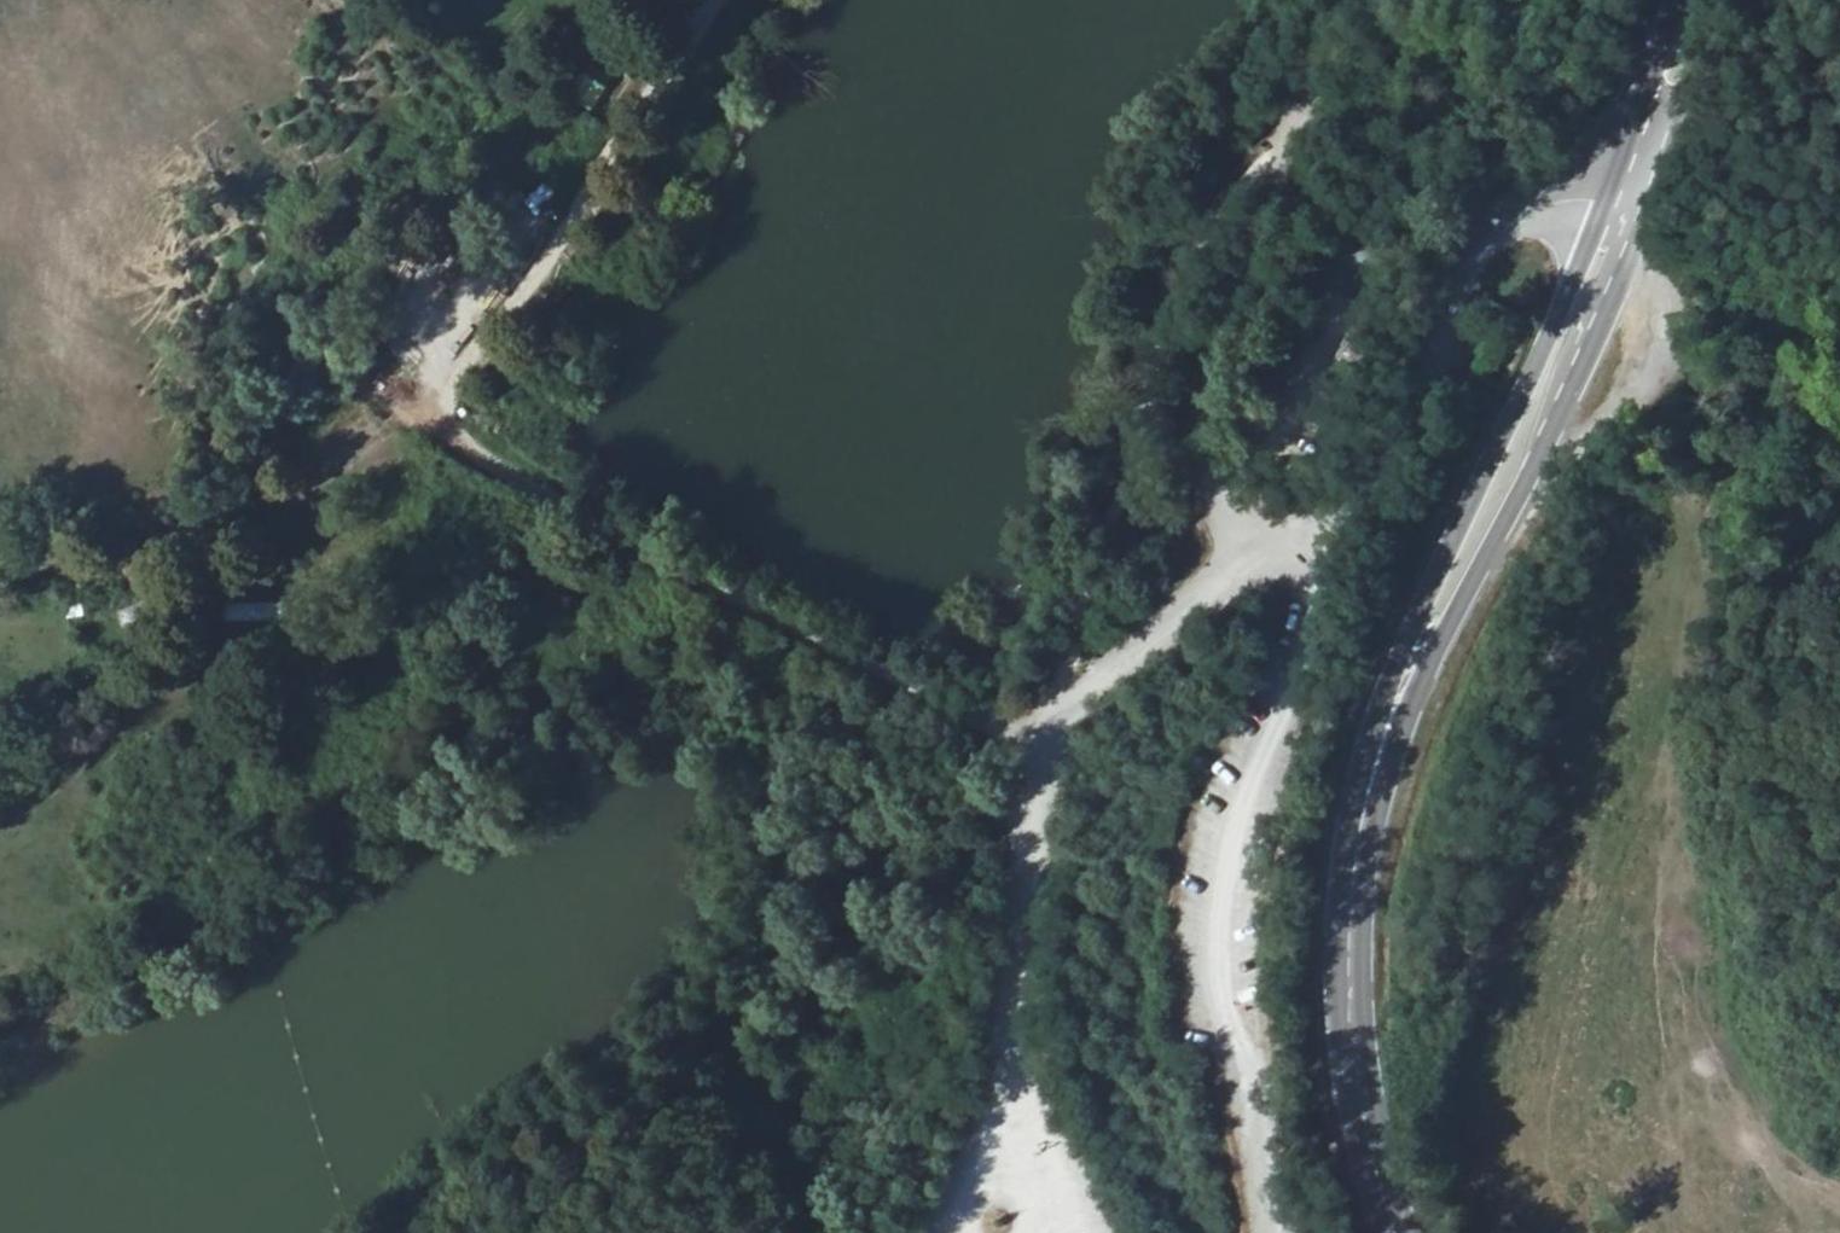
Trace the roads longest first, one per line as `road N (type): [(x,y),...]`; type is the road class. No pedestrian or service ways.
road 1 (secondary): [(1403,1232),(1343,1016),(1364,831),(1405,670),(1620,227),(1693,0)]

